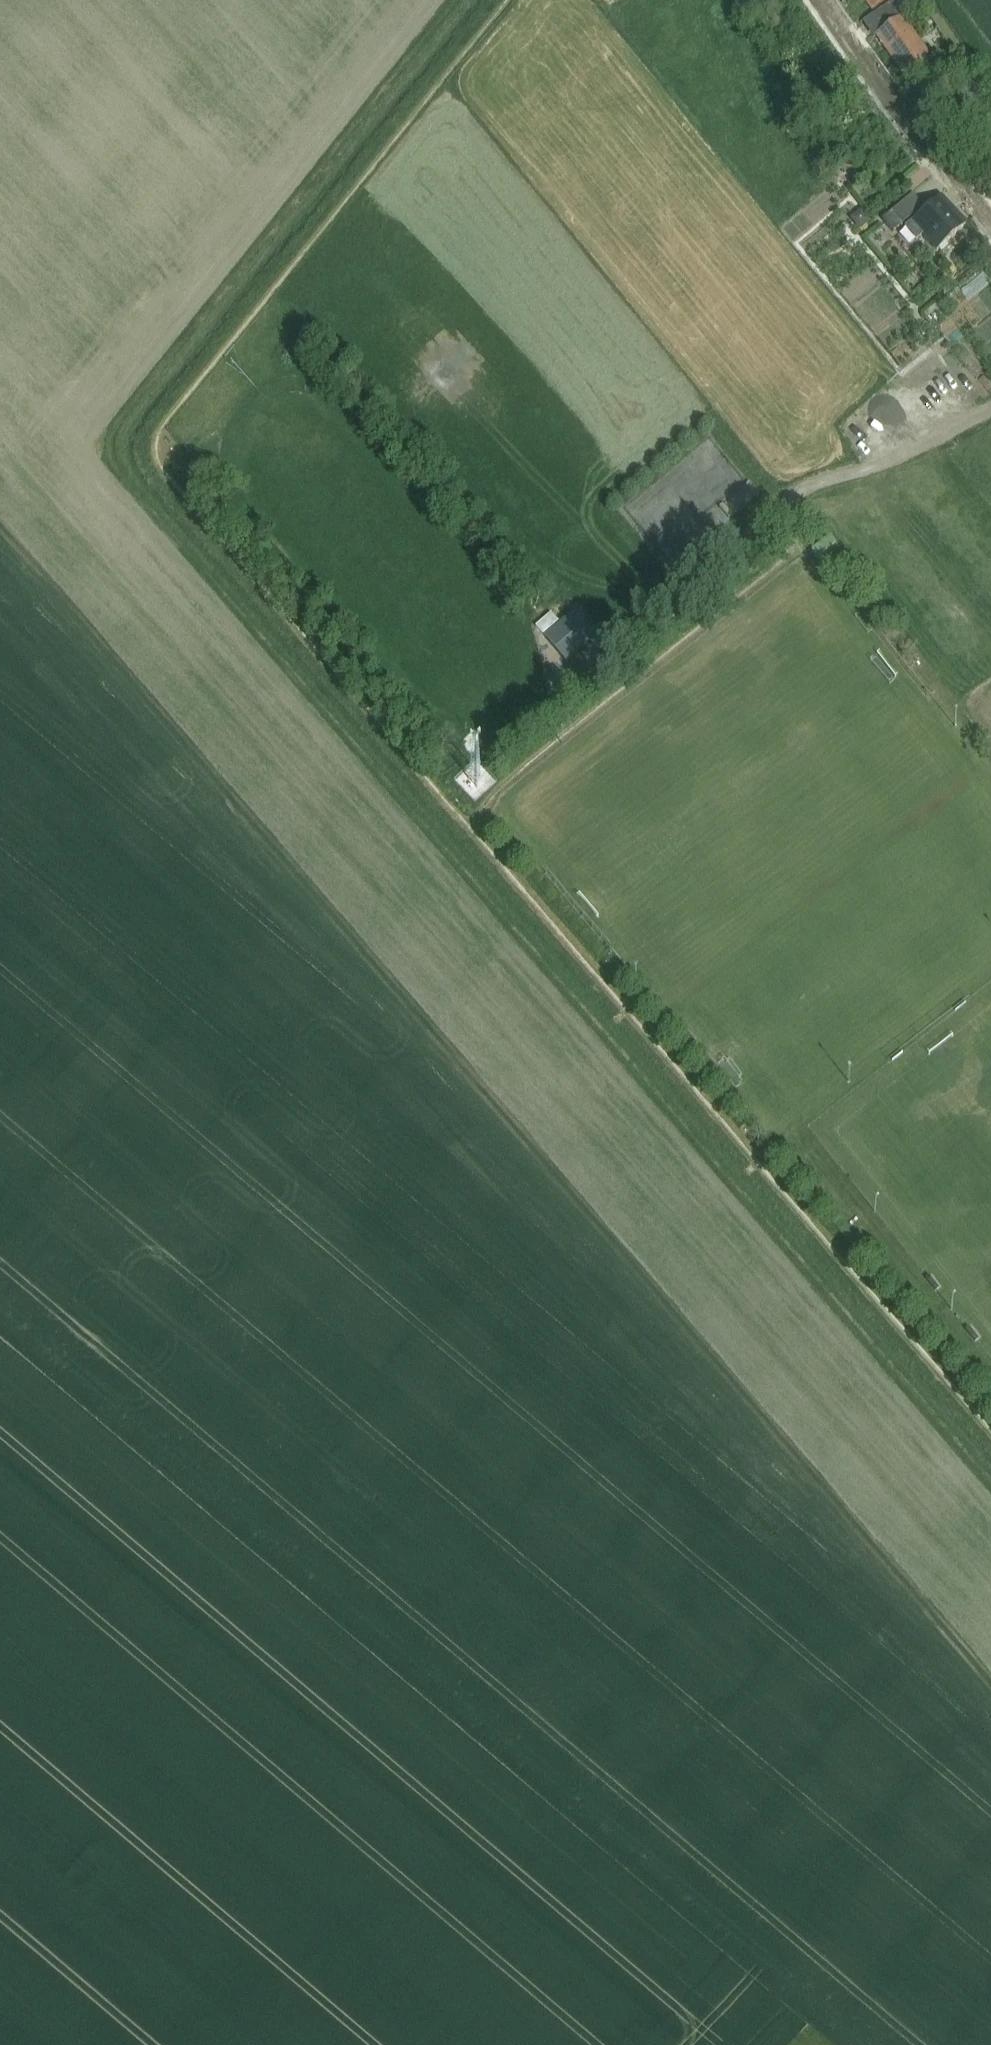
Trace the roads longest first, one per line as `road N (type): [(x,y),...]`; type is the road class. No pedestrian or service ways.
road 1 (tertiary): [(990,222),(823,0)]

